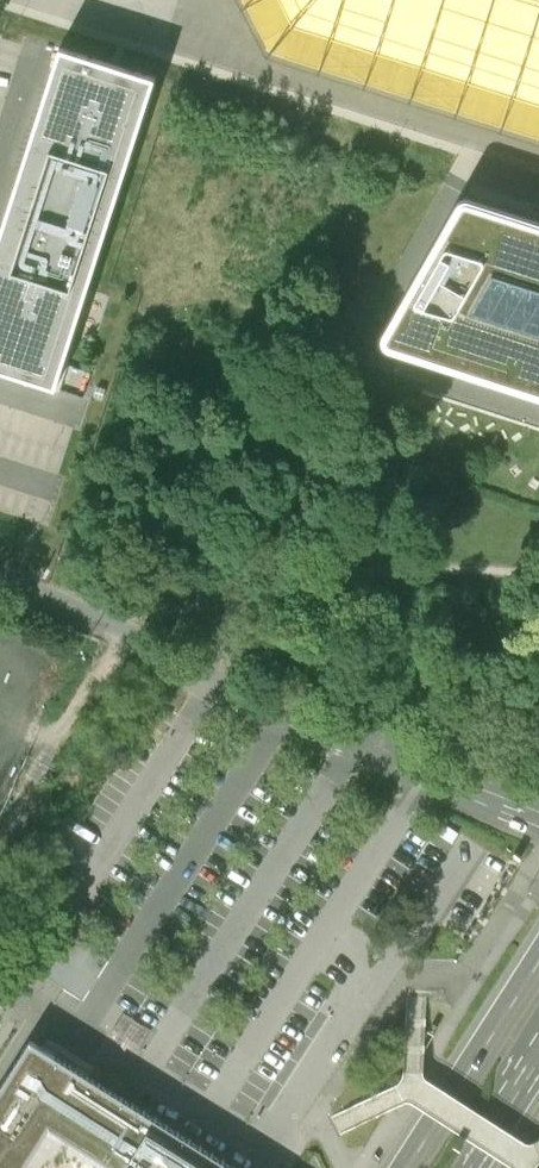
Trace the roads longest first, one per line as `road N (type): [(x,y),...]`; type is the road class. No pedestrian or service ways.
road 1 (primary): [(538,962),(408,1167)]
road 2 (primary): [(471,1167),(538,1062)]

